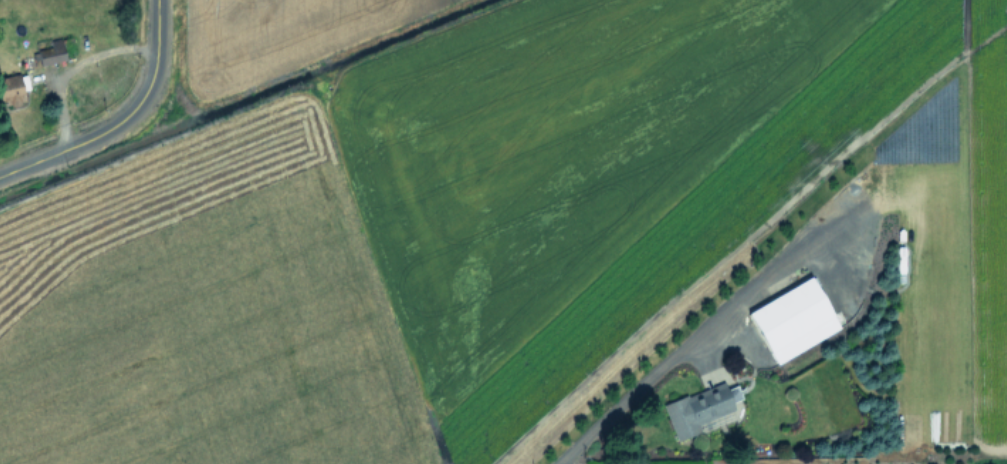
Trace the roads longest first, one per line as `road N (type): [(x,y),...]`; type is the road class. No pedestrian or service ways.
road 1 (residential): [(156,0),(153,68),(139,102),(108,128),(0,176)]

